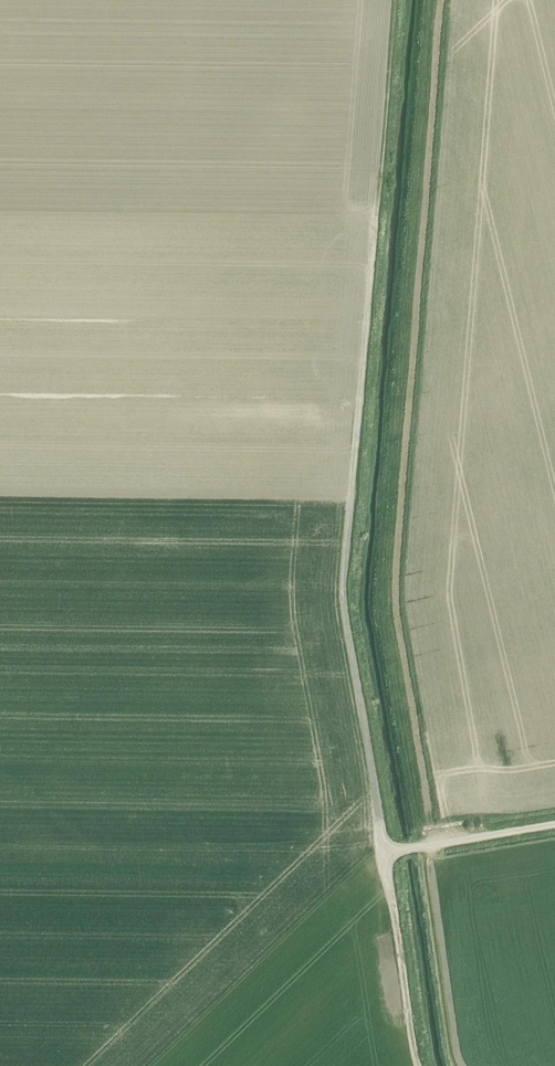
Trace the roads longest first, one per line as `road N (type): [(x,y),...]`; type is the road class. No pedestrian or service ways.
road 1 (unclassified): [(381,854),(342,591),(375,216)]
road 2 (track): [(375,216),(393,0)]
road 3 (unclassified): [(418,1065),(381,854)]
road 4 (unclassified): [(381,854),(554,824)]

